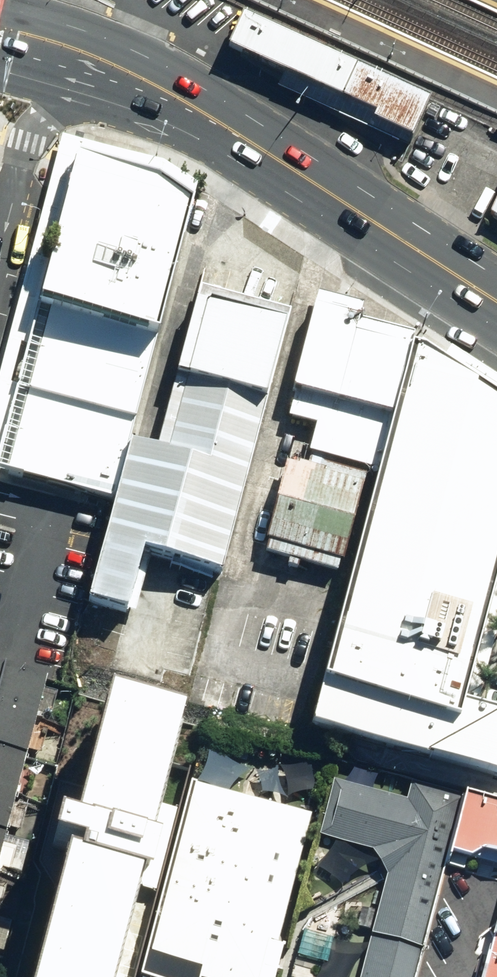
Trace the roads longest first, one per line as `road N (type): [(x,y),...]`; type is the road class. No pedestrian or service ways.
road 1 (secondary): [(496,298),(178,97),(102,59)]
road 2 (residential): [(102,59),(26,142),(0,249)]

